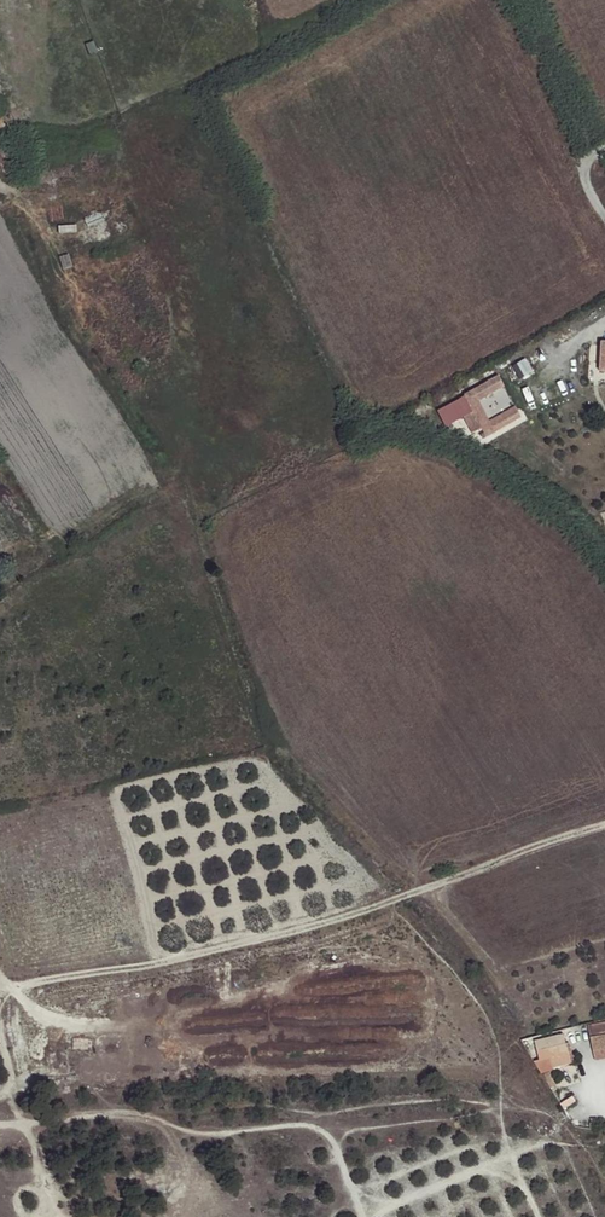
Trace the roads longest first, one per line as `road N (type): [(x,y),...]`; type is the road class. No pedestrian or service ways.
road 1 (track): [(0,1122),(247,1103),(320,1115),(419,1101),(555,1112),(570,1140),(594,1150),(604,1145)]
road 2 (track): [(2,988),(186,962),(447,884),(604,825)]
road 3 (track): [(0,982),(30,1082),(0,1100)]

